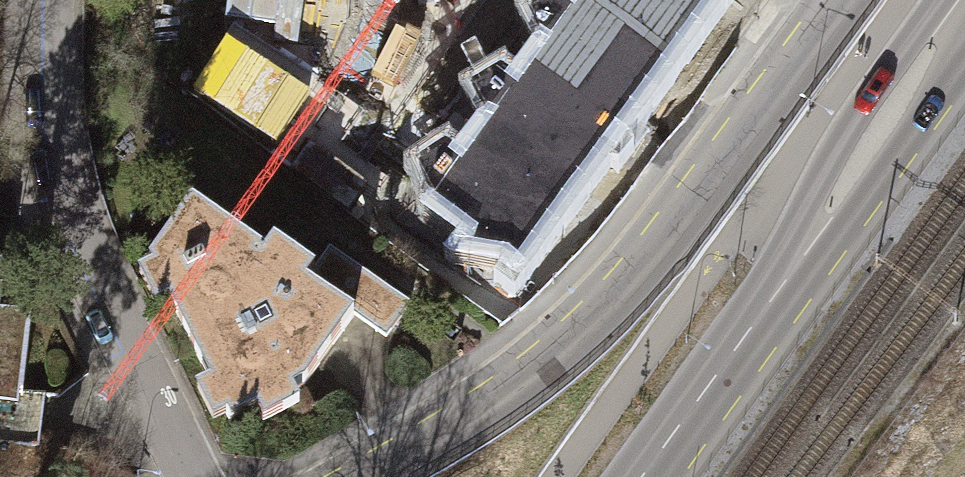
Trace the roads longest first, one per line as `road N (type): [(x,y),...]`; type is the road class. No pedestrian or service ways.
road 1 (tertiary): [(834,0),(584,320),(497,390),(349,476)]
road 2 (primary): [(964,18),(635,476)]
road 3 (residential): [(56,0),(54,121),(66,204),(191,476)]

